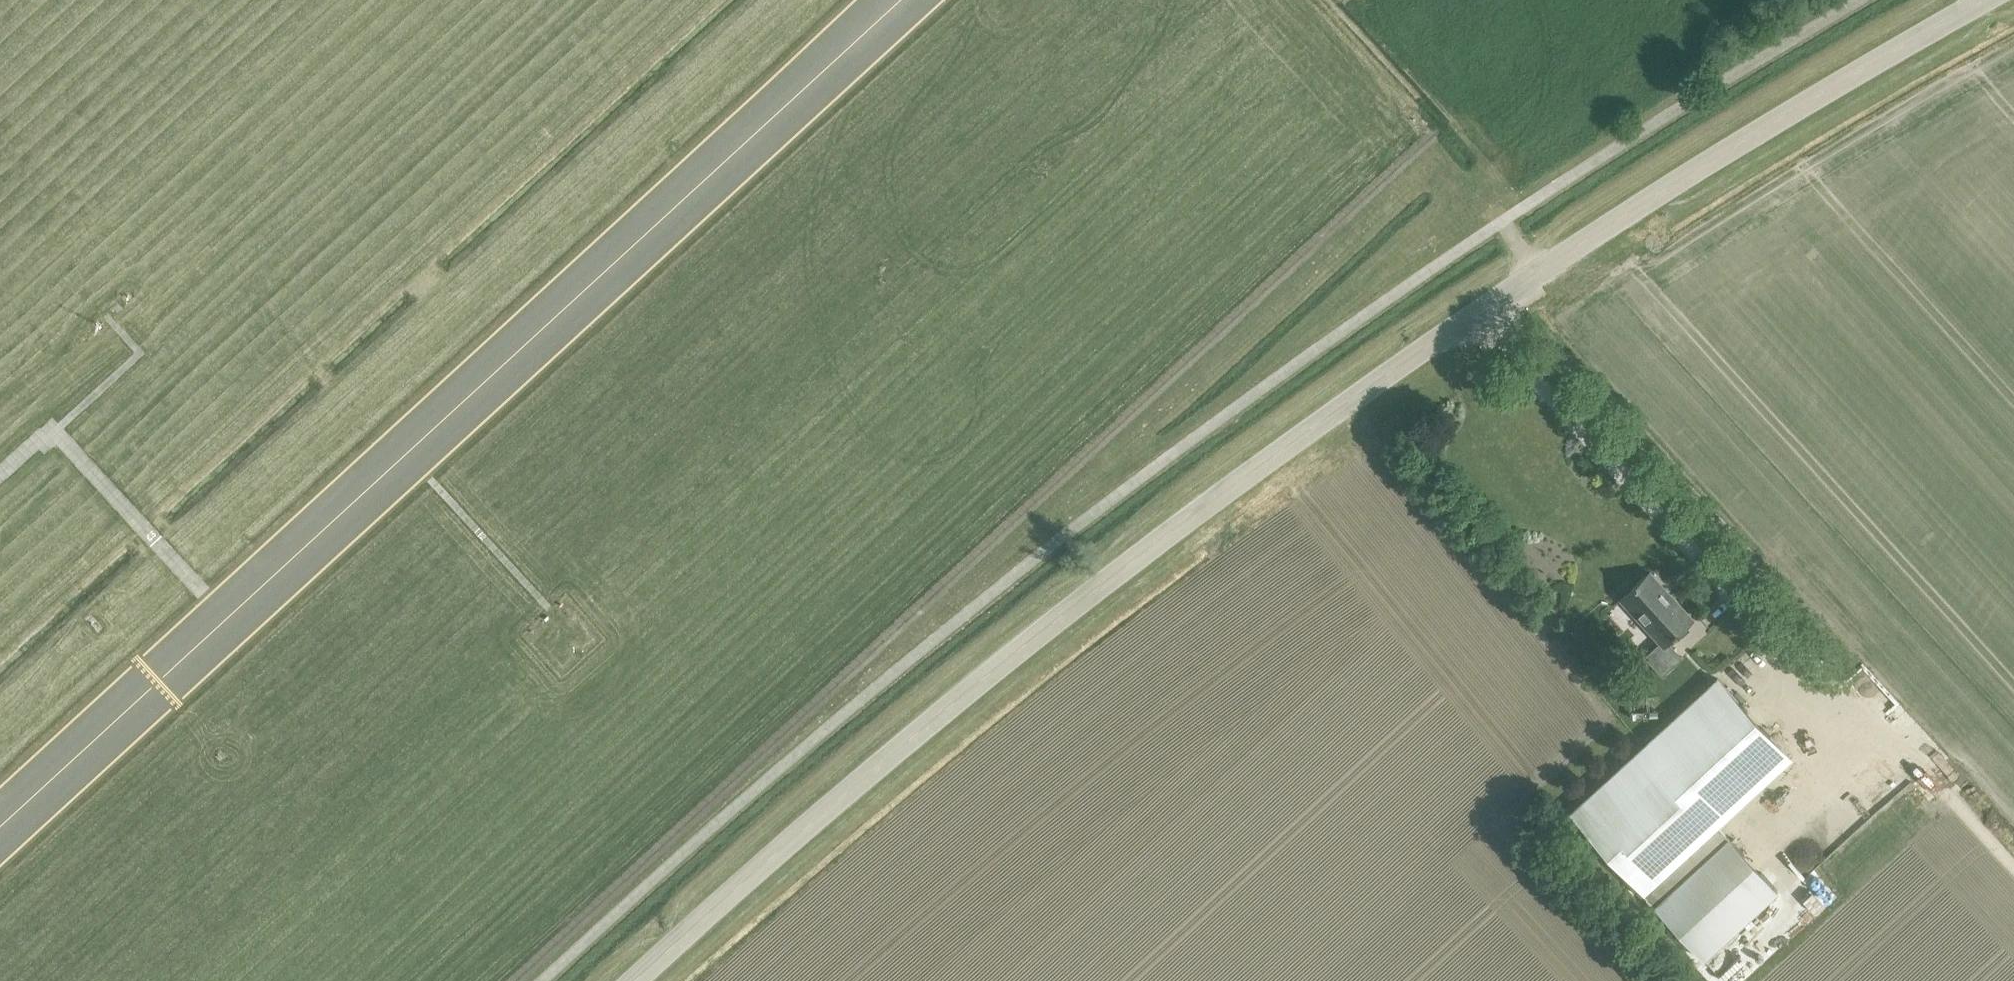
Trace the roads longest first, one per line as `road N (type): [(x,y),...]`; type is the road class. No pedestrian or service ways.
road 1 (tertiary): [(638,980),(1044,629),(1254,472),(1635,208),(1983,0)]
road 2 (track): [(1905,747),(2013,865)]

